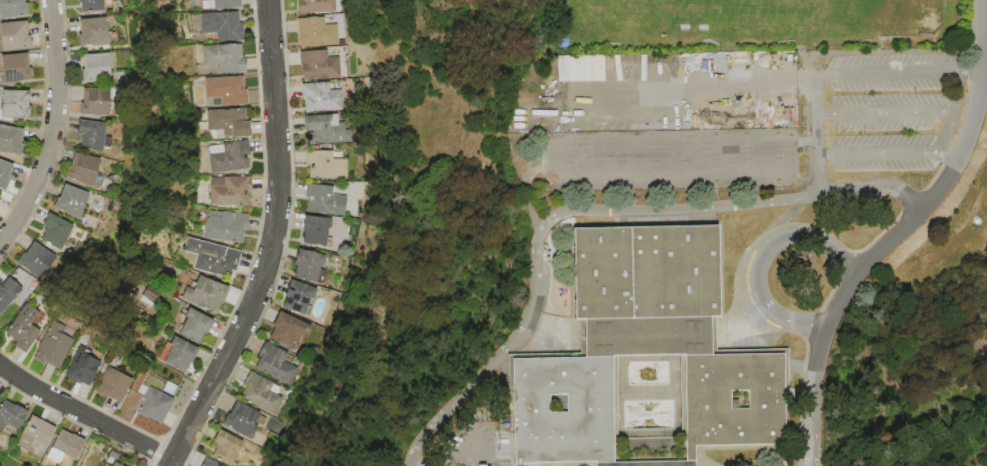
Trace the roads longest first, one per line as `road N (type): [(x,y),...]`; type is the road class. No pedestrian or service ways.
road 1 (residential): [(814,465),(818,373),(829,329),(860,274),(943,189),(971,138),(982,91),(984,0)]
road 2 (residential): [(173,465),(250,314),(275,241),(281,166),(270,0)]
road 3 (residential): [(0,246),(44,174),(54,137),(53,0)]
road 4 (residential): [(0,365),(175,463)]

